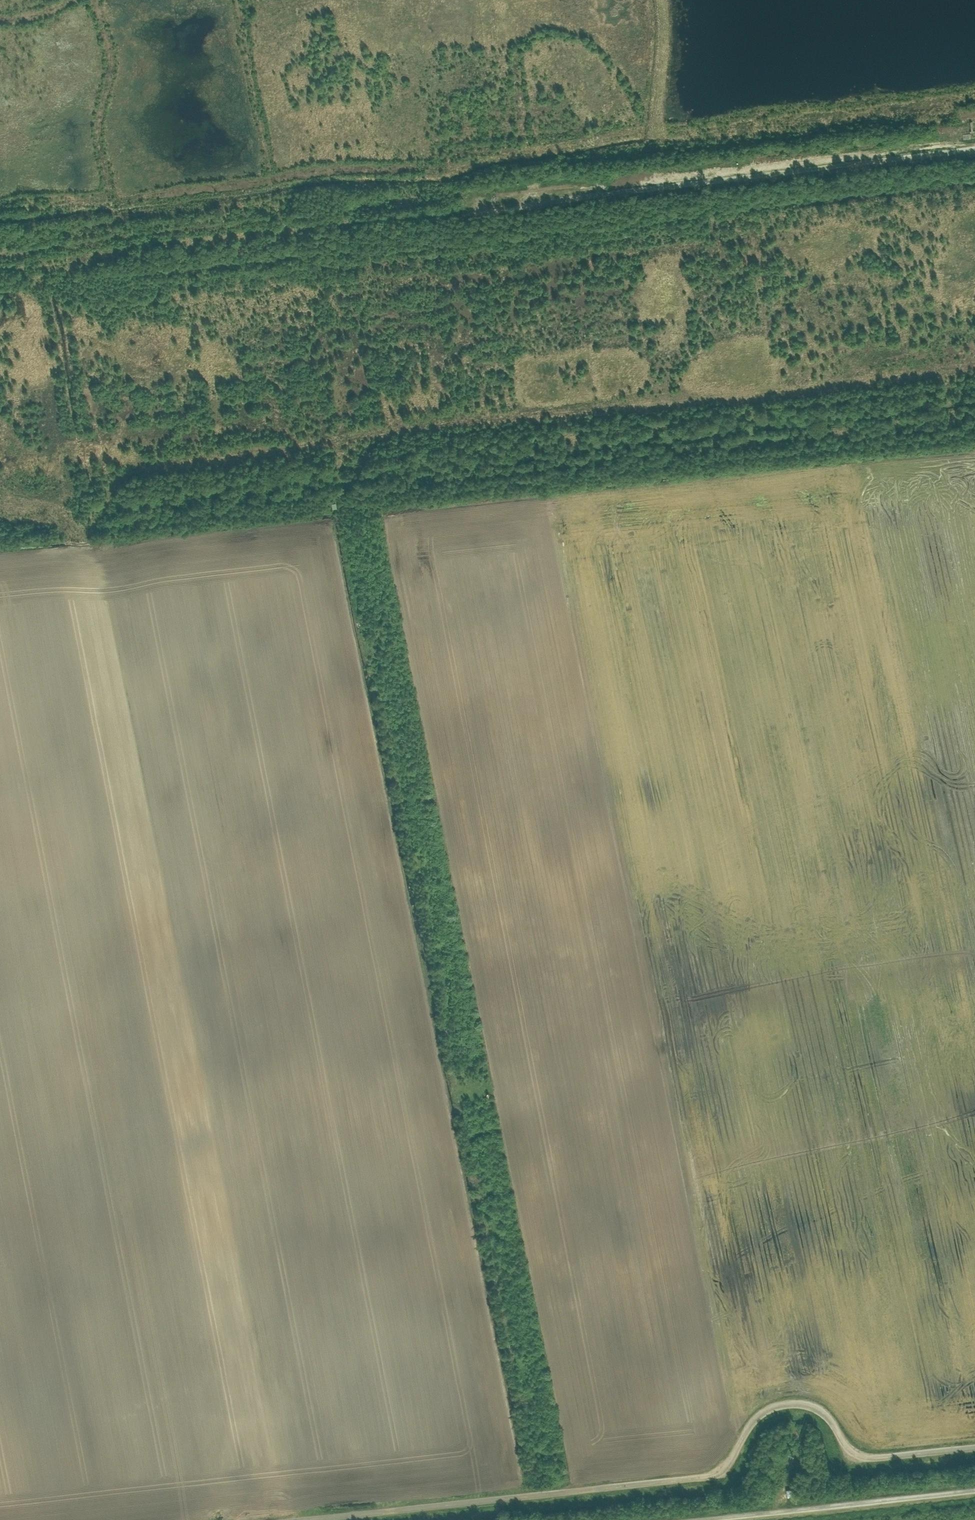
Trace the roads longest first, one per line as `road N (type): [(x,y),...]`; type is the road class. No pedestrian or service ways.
road 1 (unclassified): [(974,1448),(853,1461),(819,1409),(770,1406),(747,1420),(726,1469),(709,1476),(288,1519)]
road 2 (track): [(974,147),(469,211)]
road 3 (track): [(974,1491),(711,1519)]

